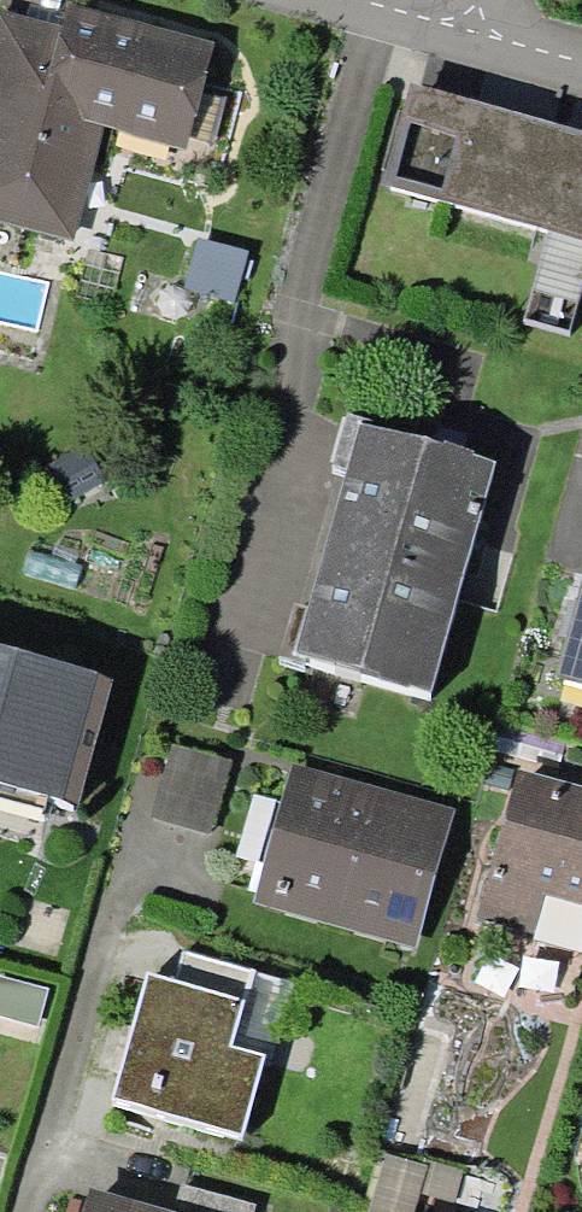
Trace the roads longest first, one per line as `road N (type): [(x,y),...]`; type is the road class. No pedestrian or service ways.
road 1 (residential): [(345,0),(465,34)]
road 2 (residential): [(465,34),(581,67)]

